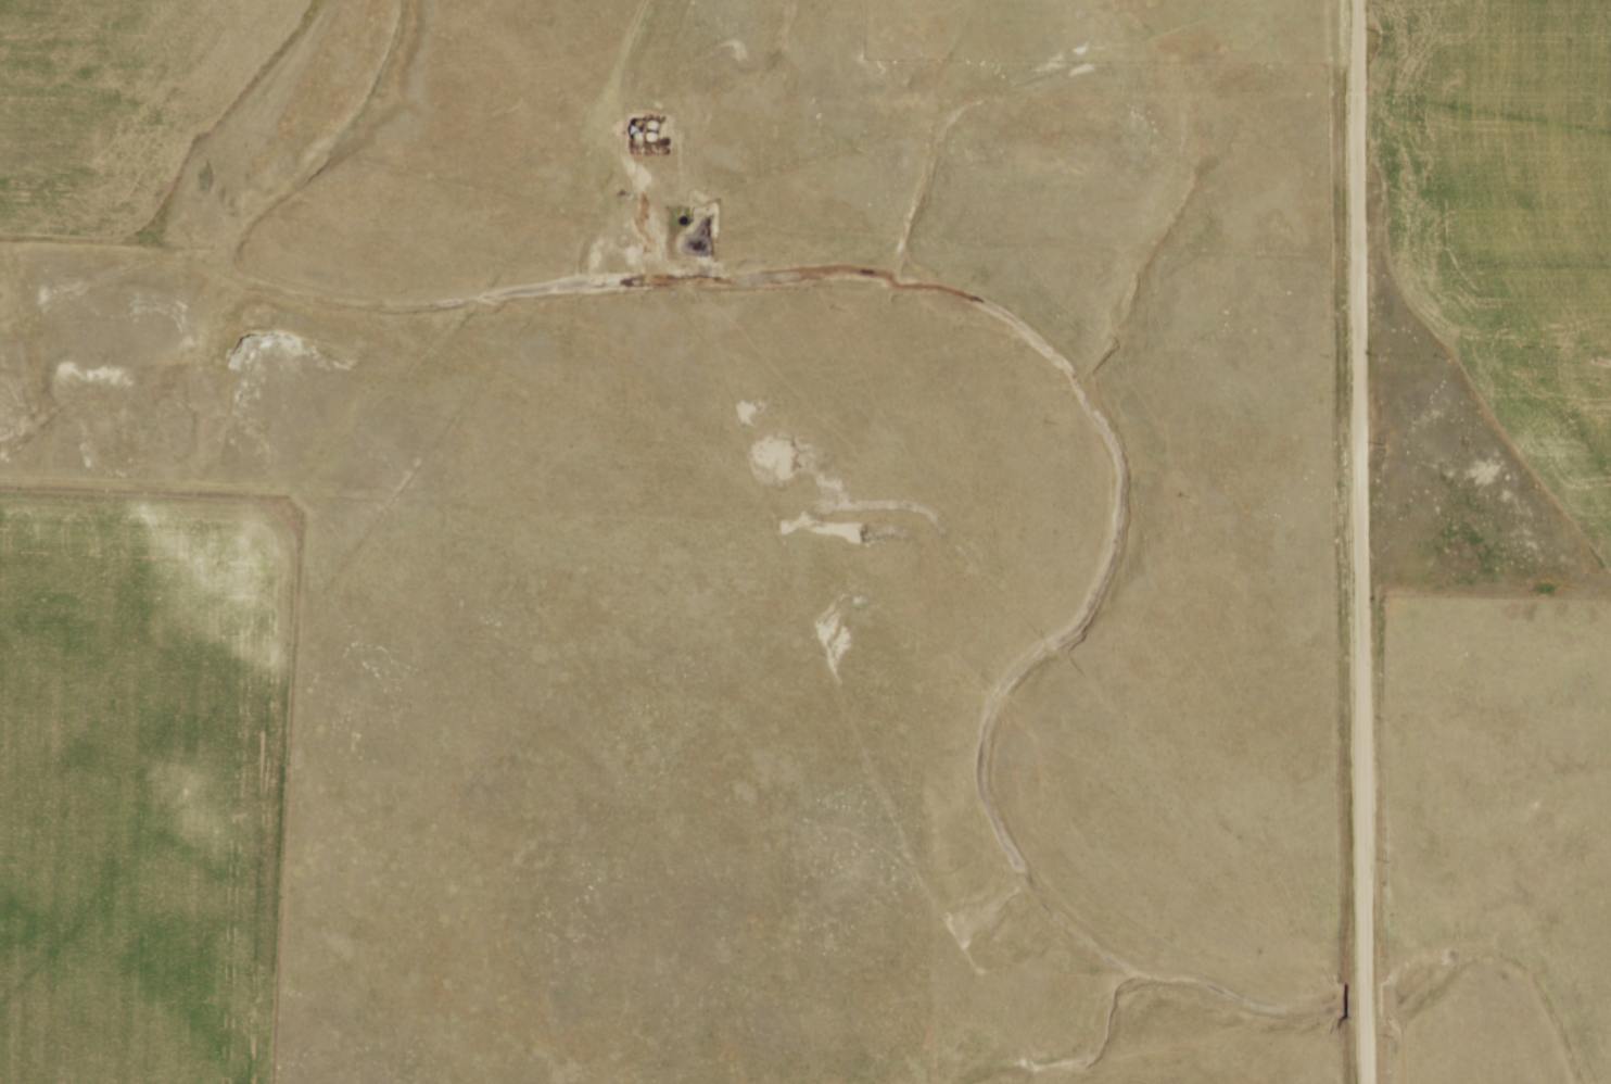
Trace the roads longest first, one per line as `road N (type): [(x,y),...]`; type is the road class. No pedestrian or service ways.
road 1 (residential): [(1368,981),(1355,0)]

